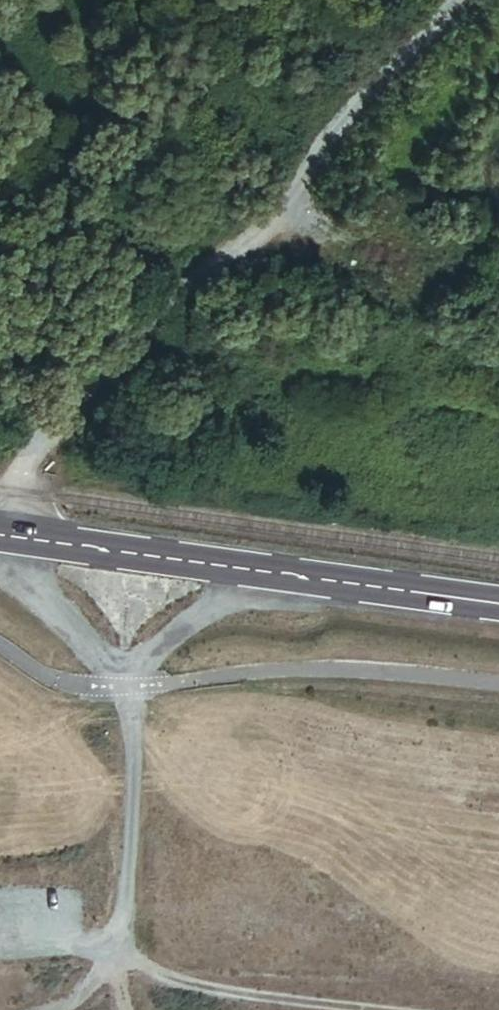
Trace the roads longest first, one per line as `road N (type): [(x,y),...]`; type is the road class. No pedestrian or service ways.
road 1 (unclassified): [(9,536),(13,492),(30,448),(257,228),(442,0)]
road 2 (tertiary): [(9,536),(498,604)]
road 3 (track): [(376,1009),(197,988),(166,976),(118,936)]
road 4 (track): [(498,337),(257,228)]

